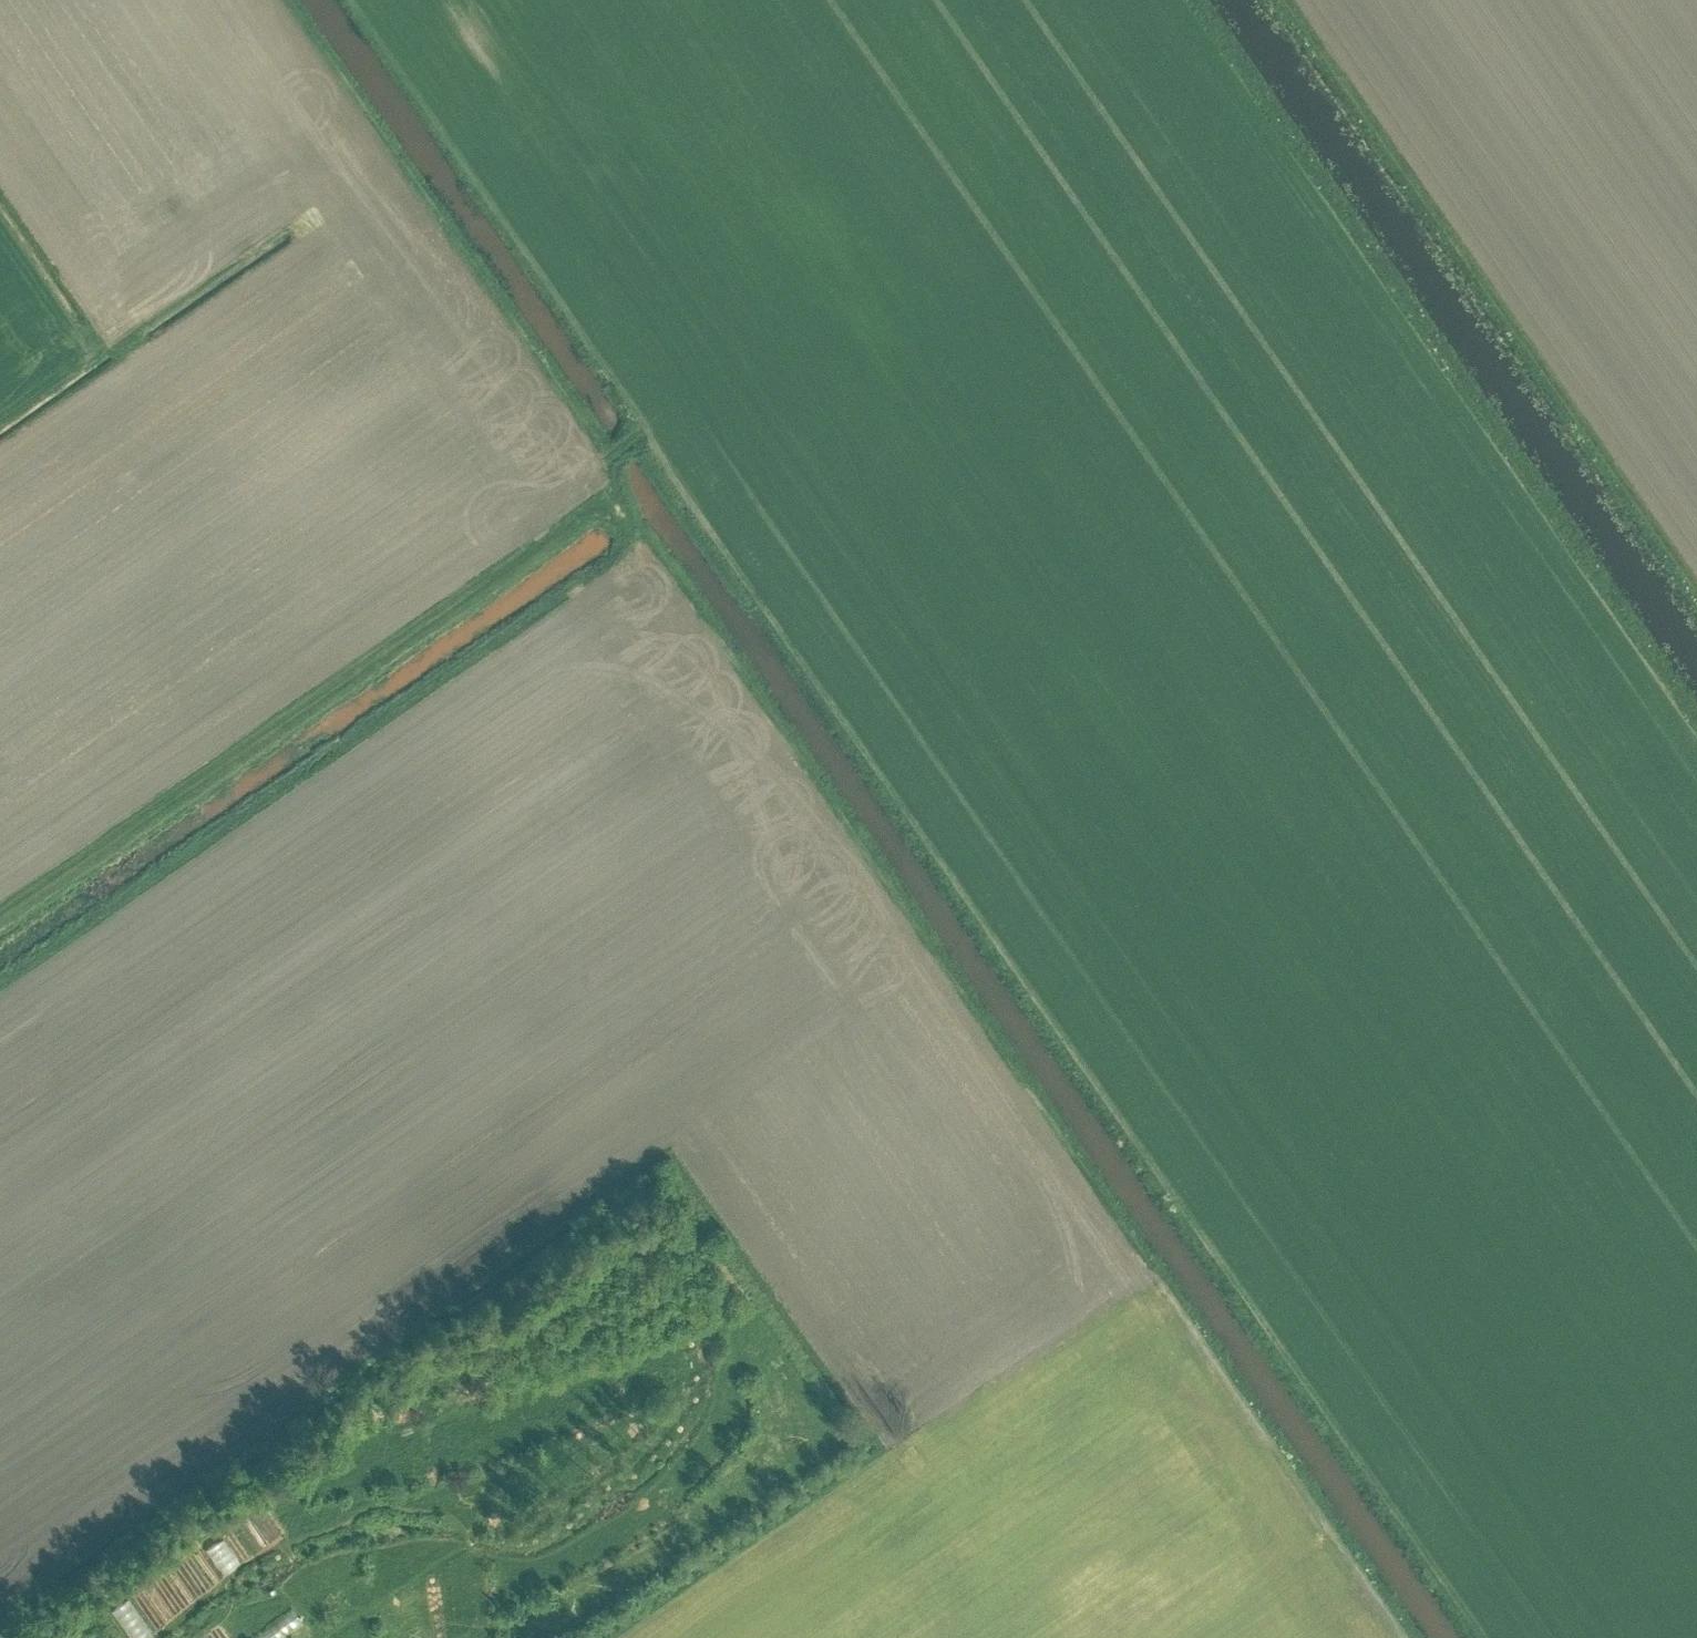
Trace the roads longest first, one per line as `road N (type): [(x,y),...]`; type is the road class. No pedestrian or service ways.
road 1 (track): [(1696,751),(1177,0)]

